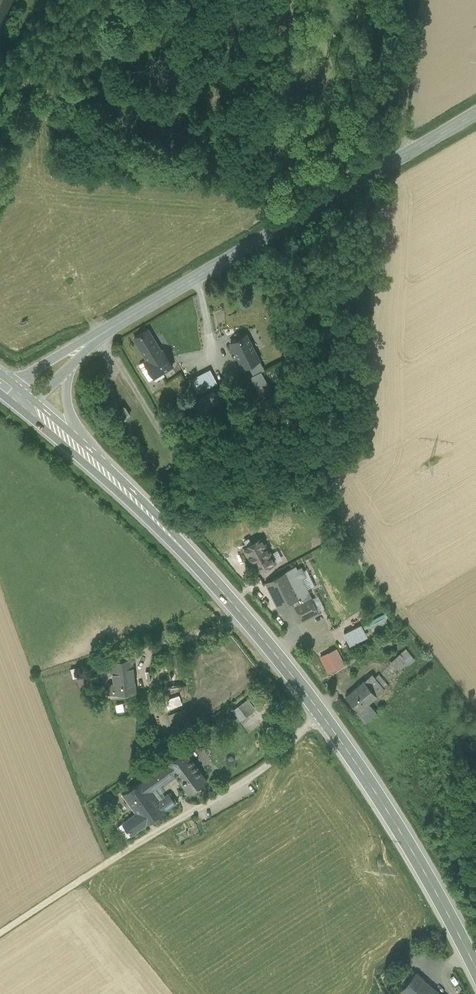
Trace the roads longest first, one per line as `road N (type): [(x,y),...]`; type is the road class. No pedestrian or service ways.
road 1 (secondary): [(99,335),(475,113)]
road 2 (unclassified): [(0,932),(249,776),(321,713)]
road 3 (secondary): [(86,455),(204,571),(321,713)]
road 4 (secondary): [(321,713),(377,794),(475,969)]
road 5 (track): [(405,155),(409,0)]

